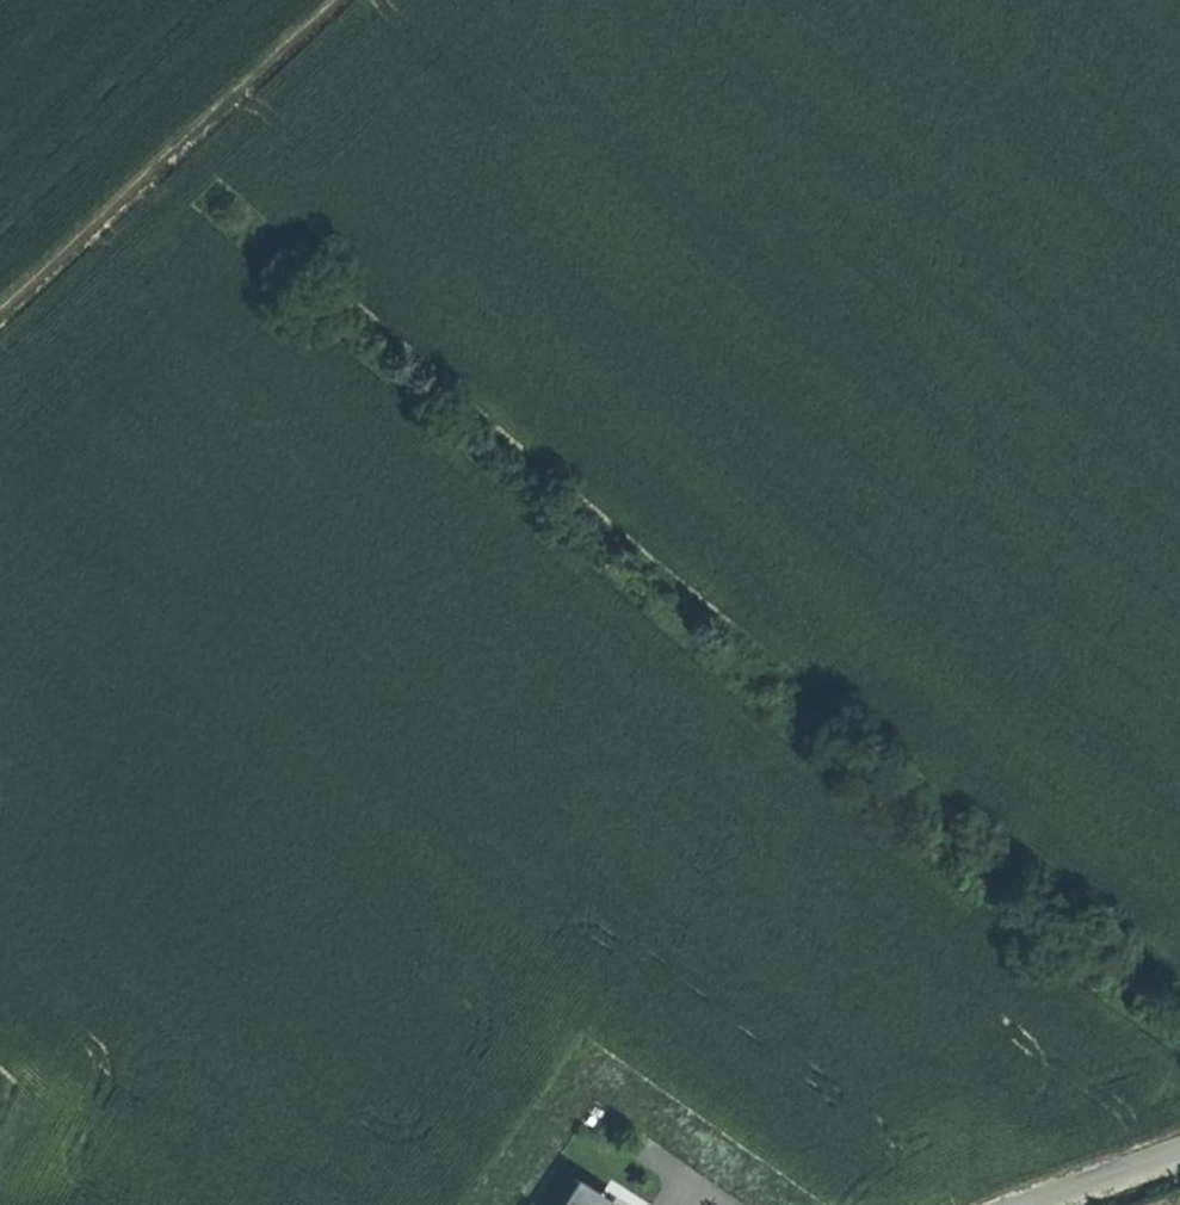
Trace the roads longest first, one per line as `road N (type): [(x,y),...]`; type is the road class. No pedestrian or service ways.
road 1 (track): [(0,302),(329,0)]
road 2 (residential): [(1043,1204),(1179,1156)]

